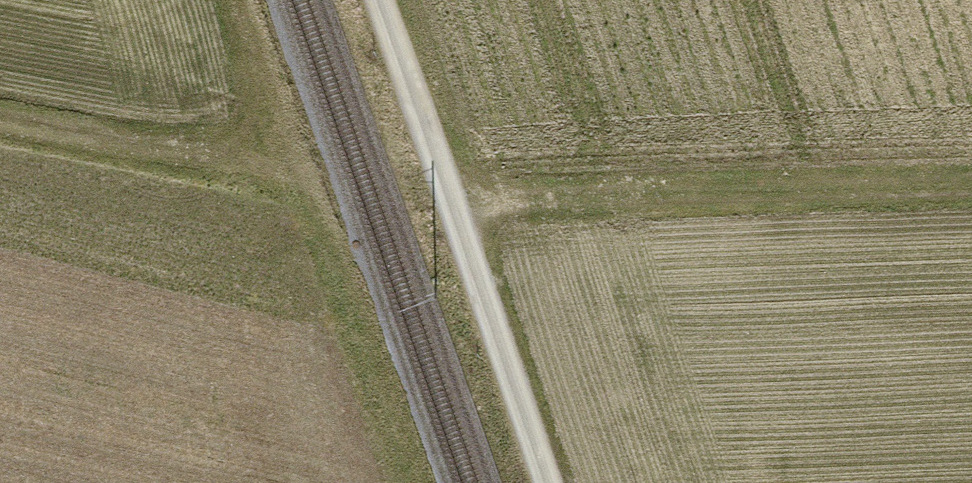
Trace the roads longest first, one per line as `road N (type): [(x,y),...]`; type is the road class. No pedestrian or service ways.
road 1 (track): [(971,182),(450,198)]
road 2 (track): [(382,0),(546,482)]
road 3 (track): [(0,120),(268,166)]

